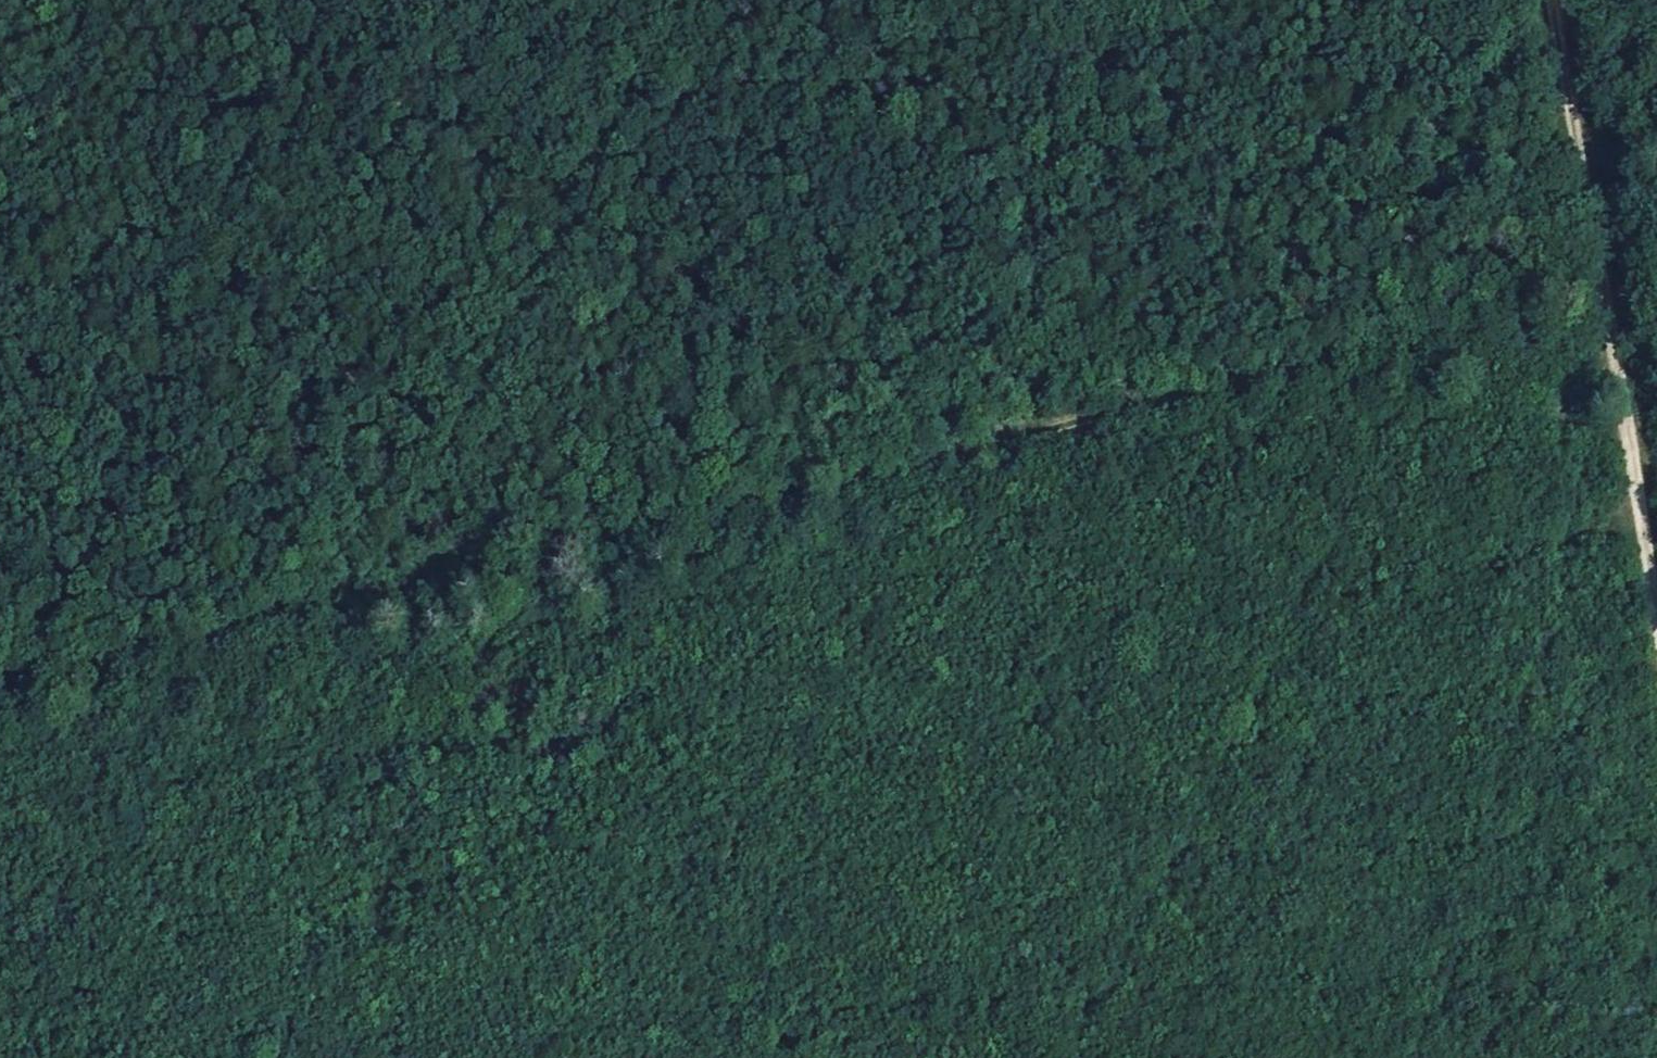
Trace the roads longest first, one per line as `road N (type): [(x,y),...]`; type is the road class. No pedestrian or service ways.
road 1 (track): [(1550,0),(1656,628)]

